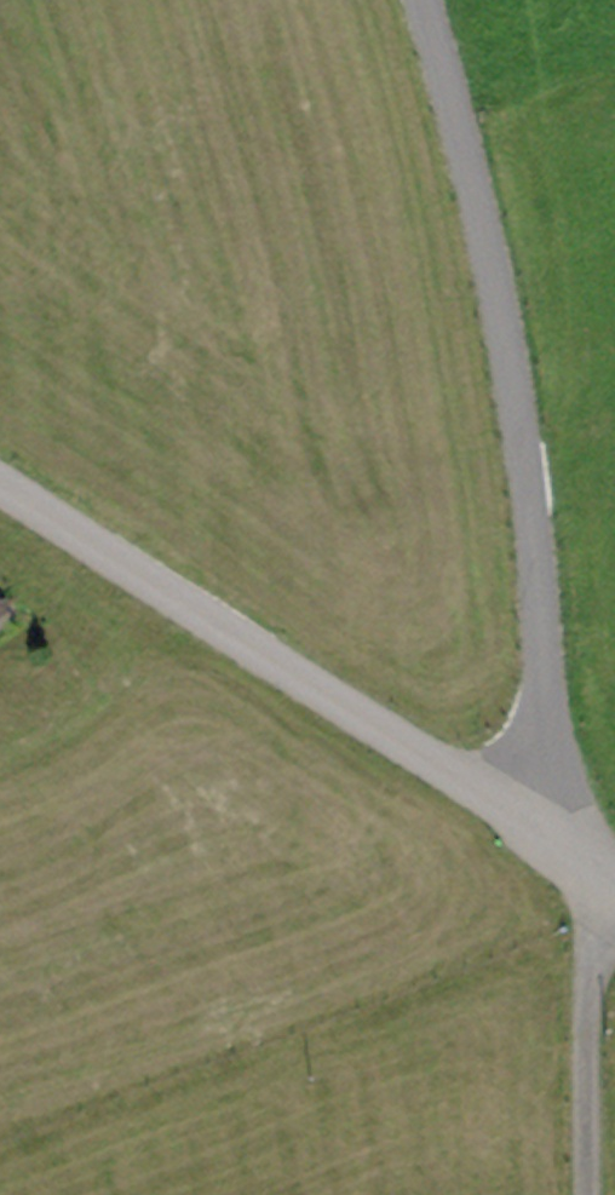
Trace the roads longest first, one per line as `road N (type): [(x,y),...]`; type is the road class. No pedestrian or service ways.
road 1 (residential): [(420,0),(488,251),(524,454),(545,686),(548,837)]
road 2 (residential): [(548,837),(0,481)]
road 3 (residential): [(593,867),(592,1194)]

